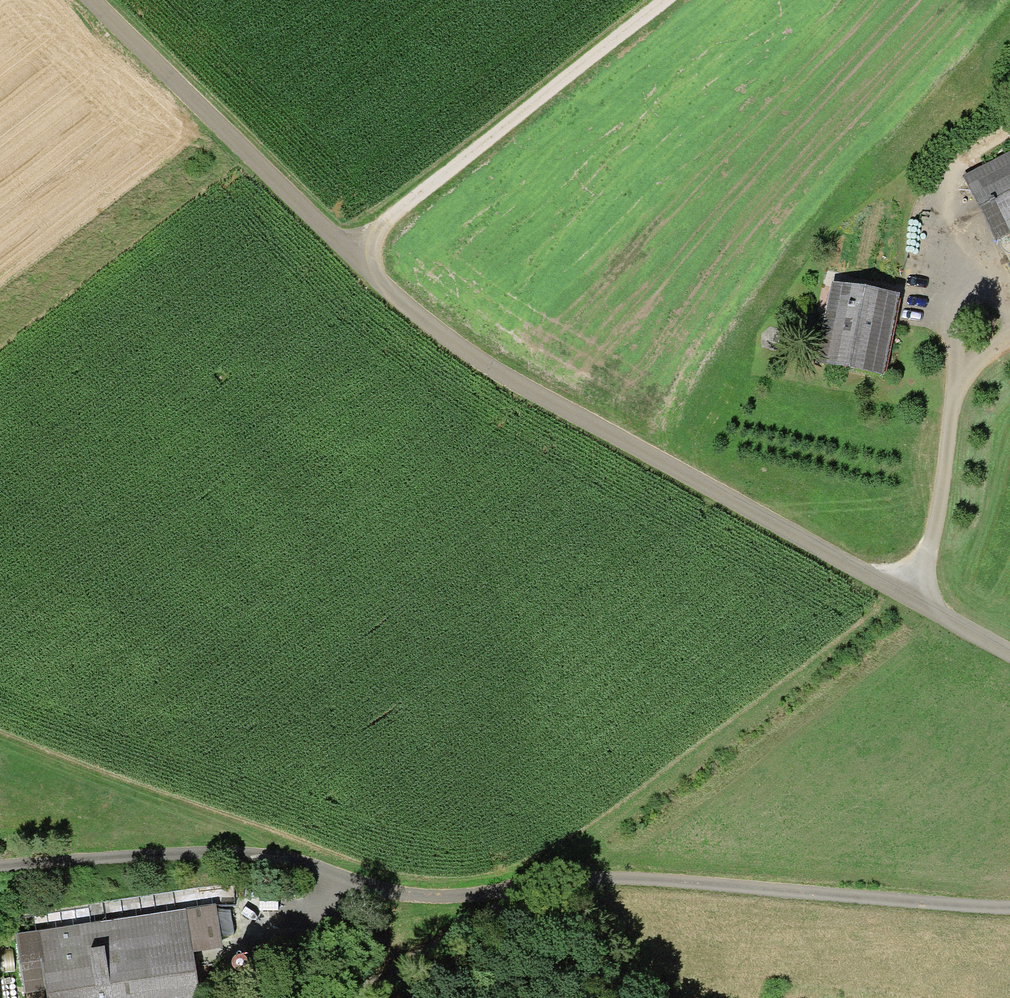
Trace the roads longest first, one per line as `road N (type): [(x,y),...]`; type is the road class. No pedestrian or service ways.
road 1 (unclassified): [(90,0),(345,256),(447,342),(907,591)]
road 2 (track): [(0,866),(201,851),(270,857),(336,890),(451,901),(529,885)]
road 3 (track): [(529,885),(579,880),(1009,909)]
road 4 (track): [(660,0),(345,256)]
road 5 (residential): [(907,591),(929,544),(955,361)]
road 6 (track): [(354,997),(529,885)]
road 7 (unclassified): [(907,591),(1009,654)]

